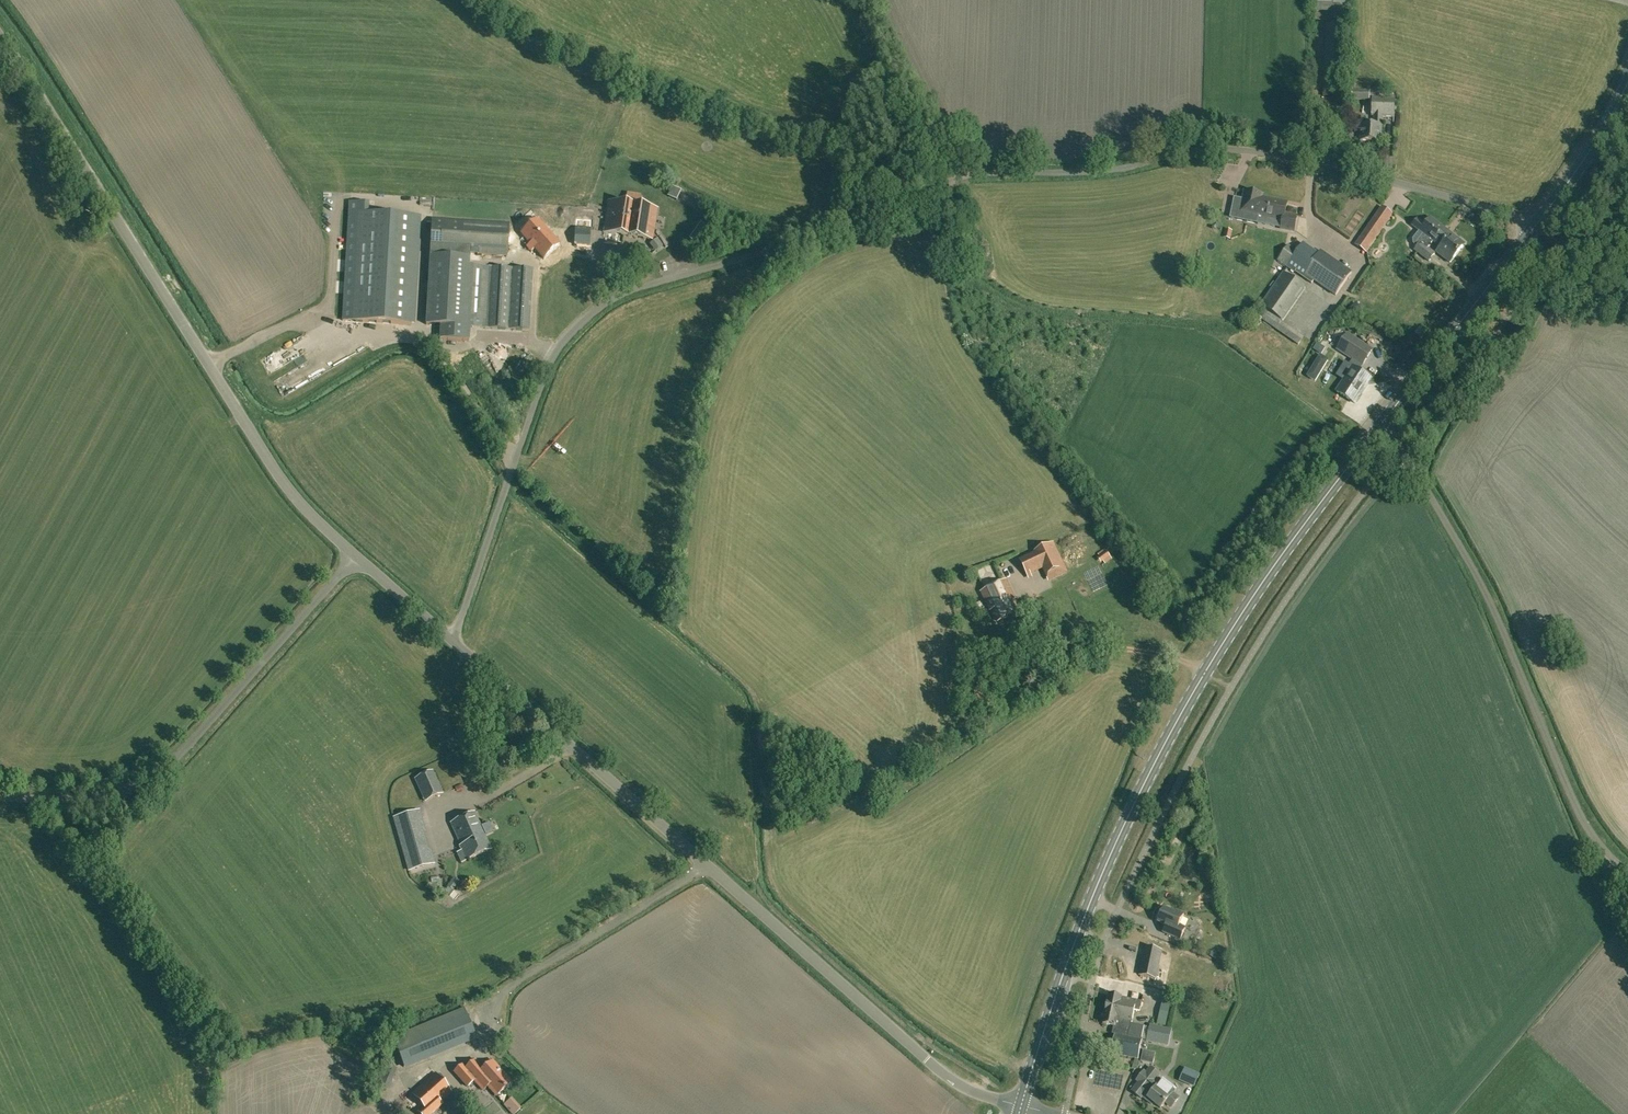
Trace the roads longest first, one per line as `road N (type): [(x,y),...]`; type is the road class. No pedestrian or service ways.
road 1 (unclassified): [(1530,228),(1311,160),(1216,148),(1108,169),(971,173),(908,209),(636,290),(592,313),(553,356),(453,641)]
road 2 (secondary): [(1020,1107),(1076,936),(1152,766),(1228,629),(1378,424)]
road 3 (unclassified): [(1020,1107),(941,1073),(453,641)]
road 4 (unclassified): [(355,556),(279,479),(0,39)]
road 5 (unclassified): [(1627,873),(1584,828),(1465,562),(1378,424)]
road 6 (unclassified): [(0,799),(87,799),(155,775),(355,556)]
road 7 (secondary): [(1378,424),(1530,228)]
road 8 (unclassified): [(453,641),(355,556)]

